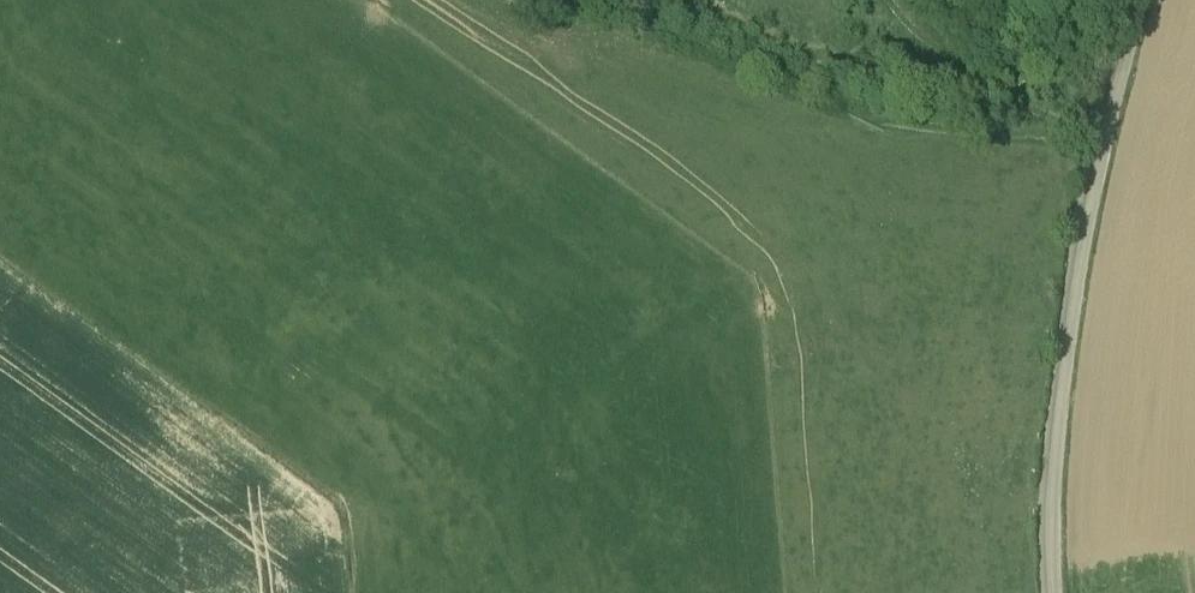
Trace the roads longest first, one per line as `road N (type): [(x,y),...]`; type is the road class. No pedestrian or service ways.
road 1 (unclassified): [(1051,592),(1053,456),(1076,265),(1138,0)]
road 2 (track): [(1101,142),(880,117)]

